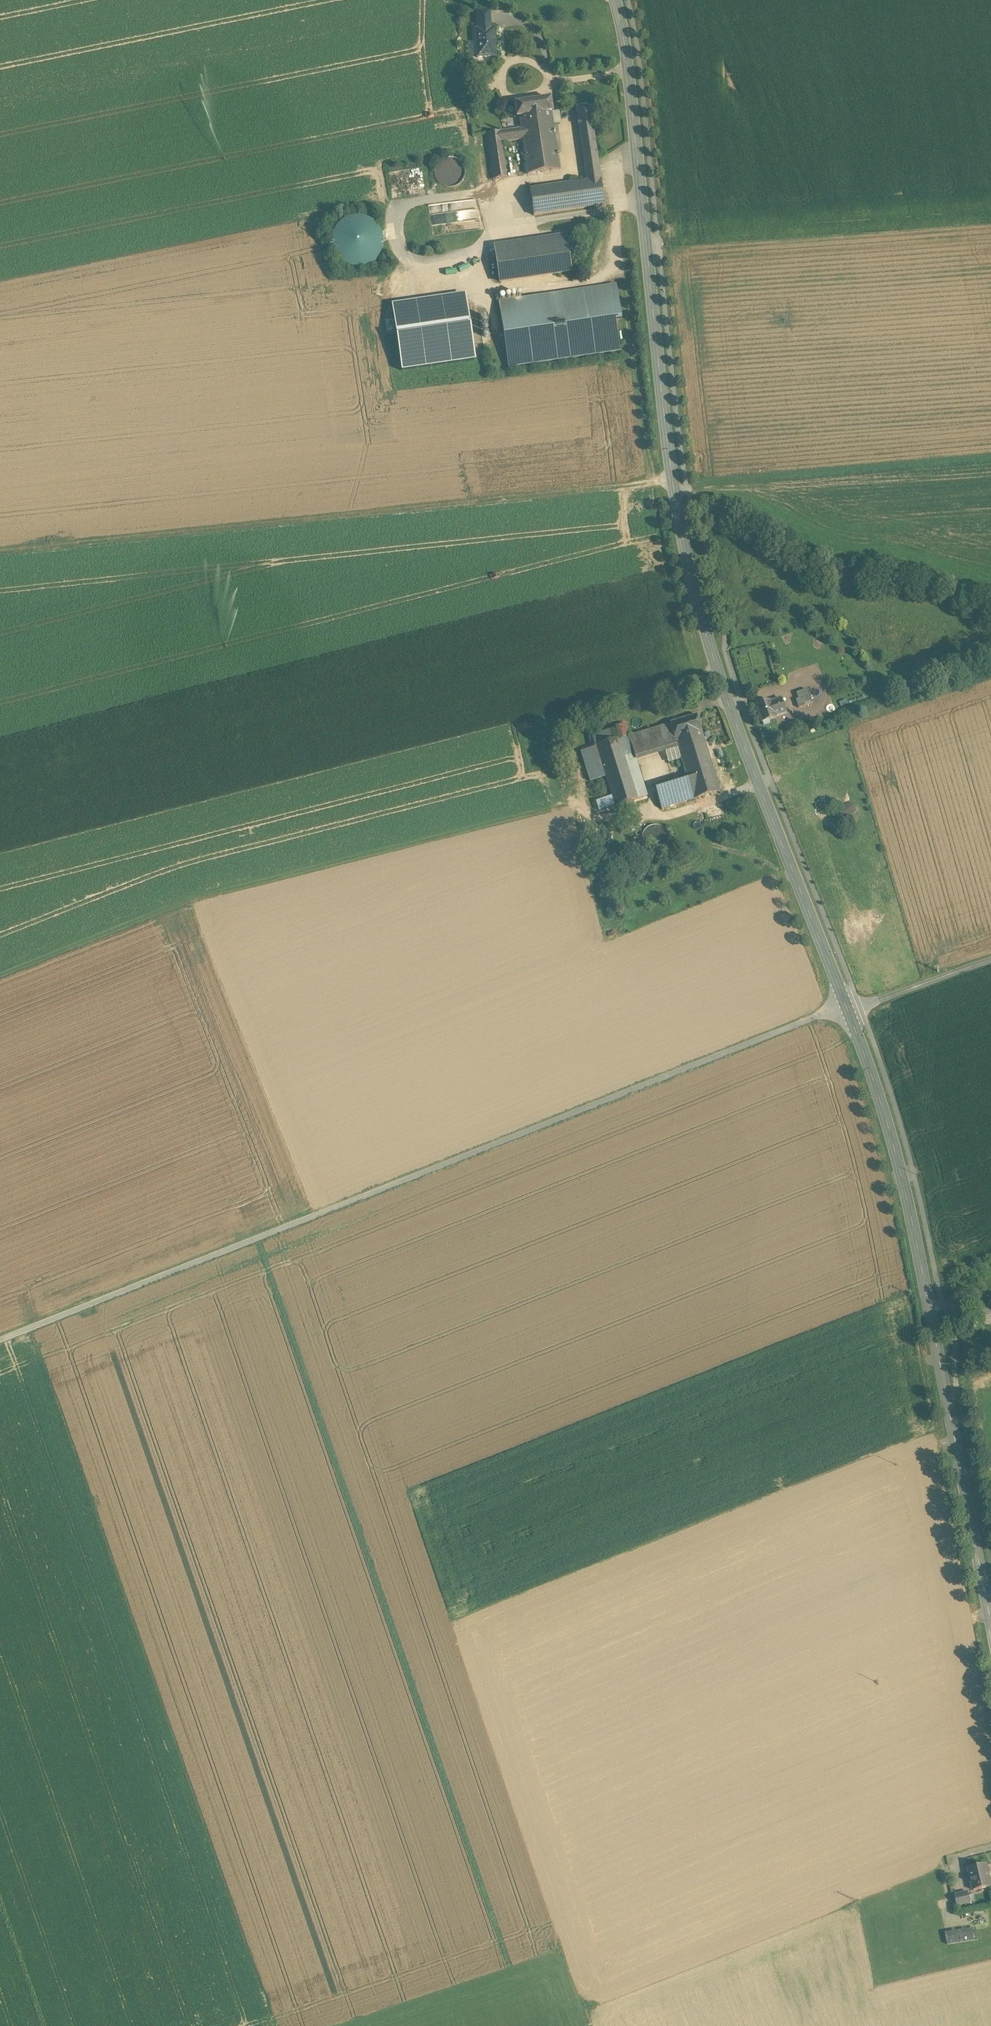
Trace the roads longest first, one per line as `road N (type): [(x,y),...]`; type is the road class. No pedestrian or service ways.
road 1 (secondary): [(615,0),(631,71),(687,561),(849,1009)]
road 2 (unclassified): [(849,1009),(0,1339)]
road 3 (track): [(0,551),(658,481)]
road 4 (secondary): [(849,1009),(912,1217),(990,1622)]
road 5 (track): [(849,1009),(990,960)]

